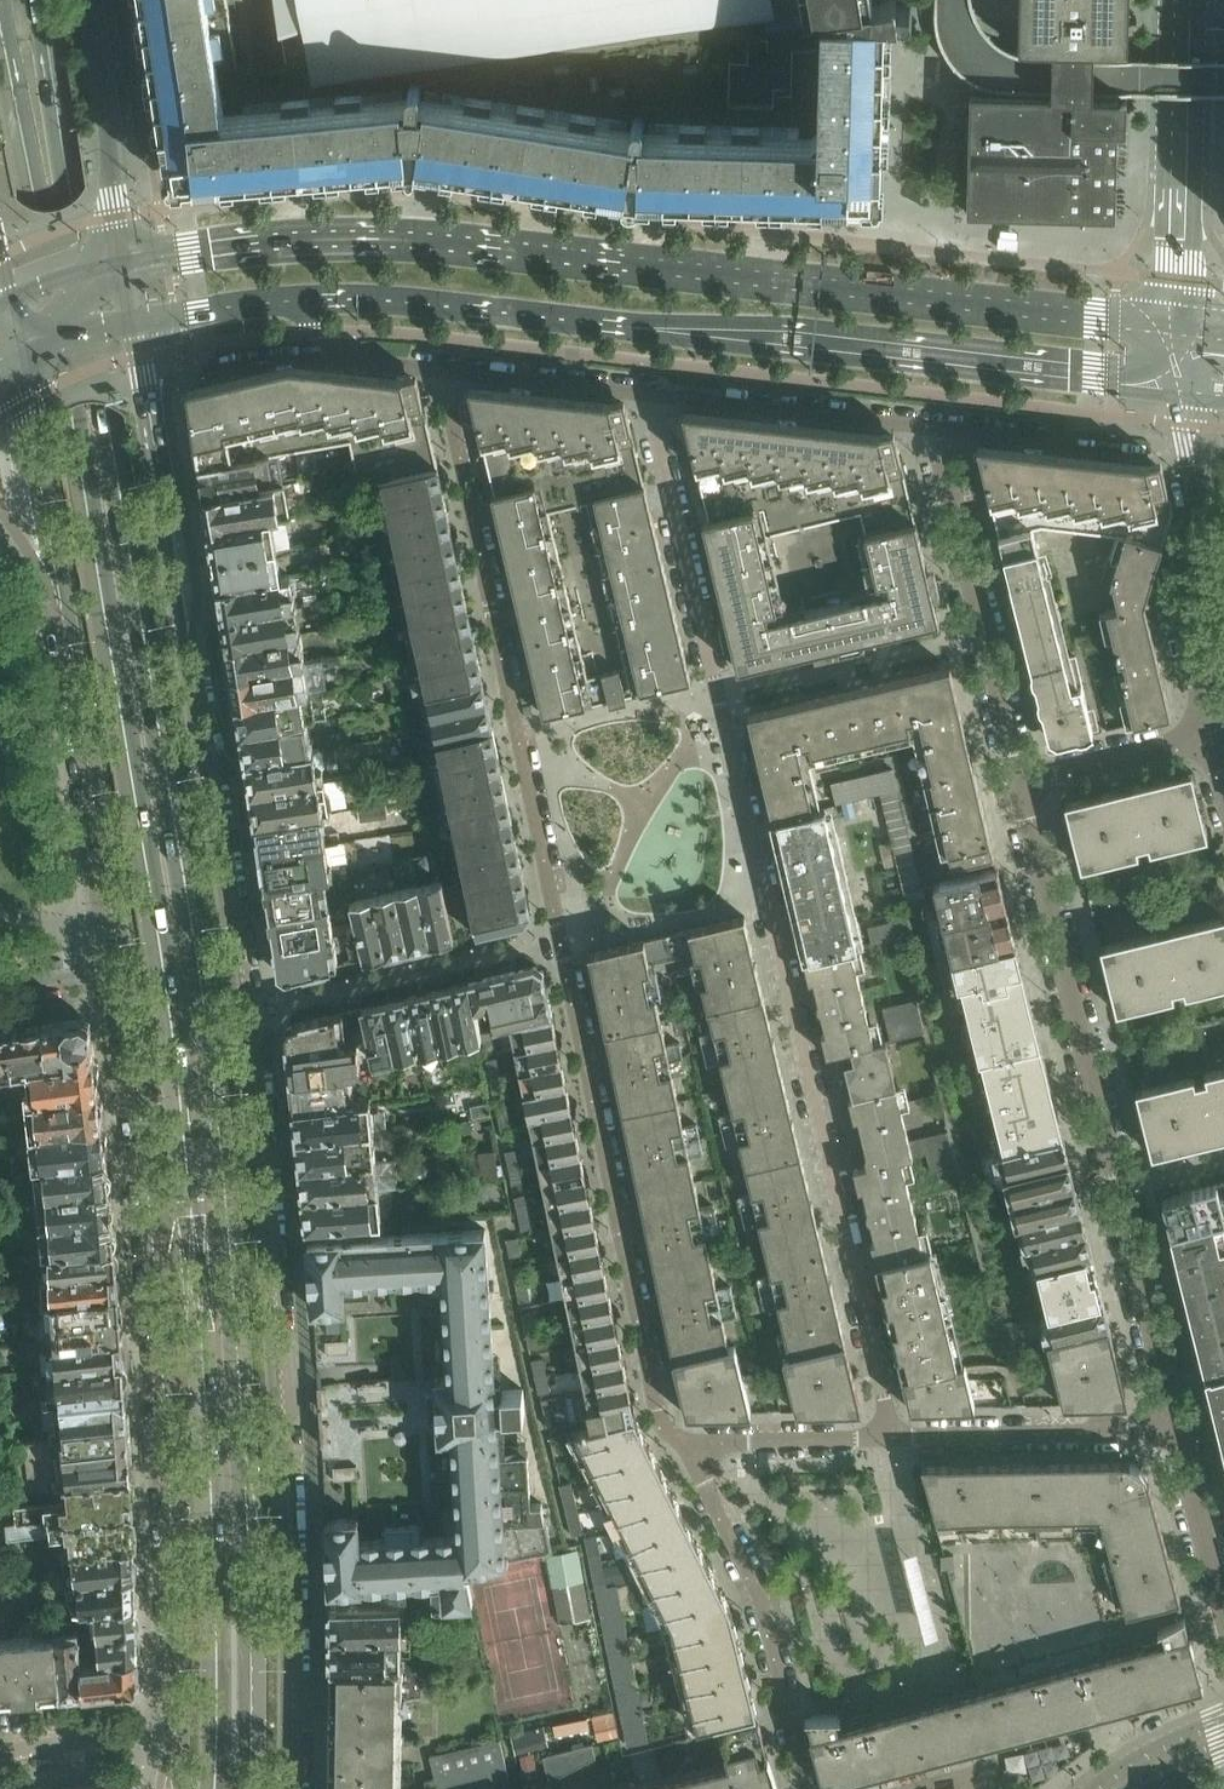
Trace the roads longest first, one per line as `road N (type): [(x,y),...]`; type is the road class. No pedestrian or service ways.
road 1 (primary): [(253,1788),(247,1521),(206,1010),(39,0)]
road 2 (primary): [(0,42),(167,992),(203,1359),(212,1788)]
road 3 (secondary): [(292,1788),(281,1372),(265,1190),(133,322)]
road 4 (residential): [(441,367),(662,1426),(688,1443)]
road 5 (residential): [(892,1439),(650,390)]
road 6 (secondary): [(1178,332),(419,241),(289,240),(125,264)]
road 7 (secondary): [(282,301),(426,305),(1176,389)]
road 8 (secondary): [(130,970),(168,1334),(186,1735)]
road 9 (residential): [(1196,1444),(1018,784)]
road 10 (secondary): [(17,361),(76,643),(130,970)]
road 11 (residential): [(1018,784),(935,423)]
road 12 (residential): [(810,1788),(756,1586),(688,1443)]
road 13 (residential): [(1203,733),(1175,606),(1198,513),(1176,389)]
road 14 (residential): [(1178,332),(1193,0)]
road 15 (residential): [(892,1439),(1196,1444)]
road 16 (residential): [(650,390),(935,423)]
road 17 (primary): [(125,264),(90,0)]
road 18 (residential): [(935,423),(1155,454)]
road 19 (residential): [(441,367),(650,390)]
road 20 (residential): [(688,1443),(892,1439)]
road 21 (residential): [(1018,784),(1203,733)]
road 22 (residential): [(0,1751),(186,1735)]
road 23 (residential): [(282,301),(317,347),(441,367)]
road 24 (tertiary): [(1223,1712),(1148,1745),(1084,1788)]
road 25 (secondary): [(133,322),(282,301)]
road 26 (residential): [(1223,1575),(1196,1444)]
road 27 (residential): [(0,988),(130,970)]
road 28 (secondary): [(125,264),(2,303)]
road 29 (secondary): [(17,361),(133,322)]

